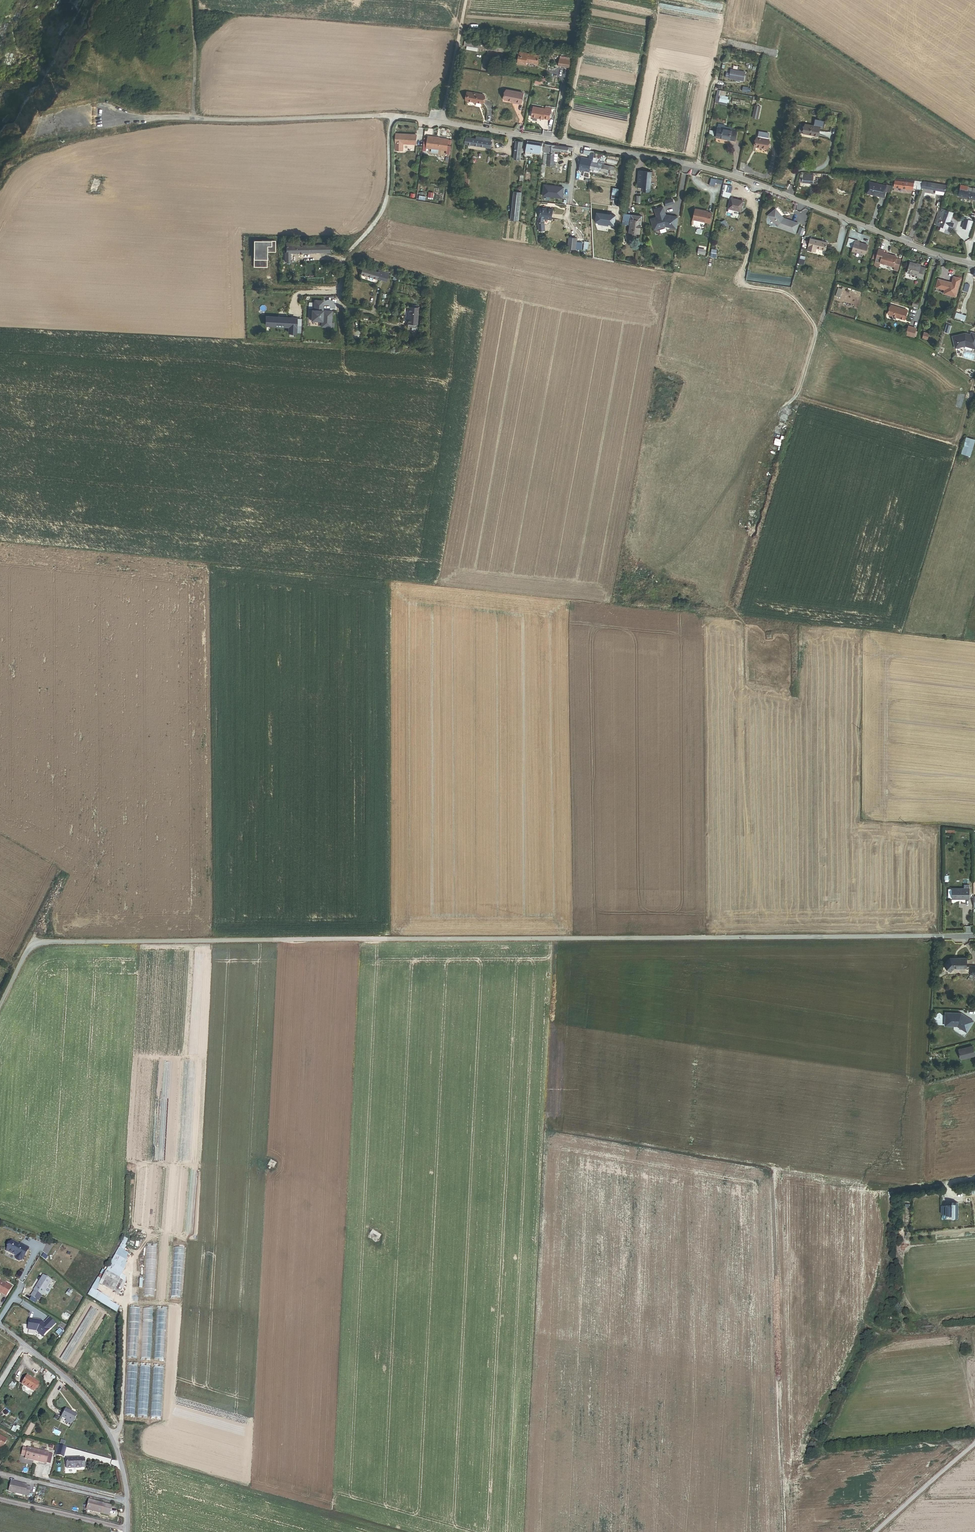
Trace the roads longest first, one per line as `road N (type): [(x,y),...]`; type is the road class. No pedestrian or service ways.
road 1 (residential): [(974,937),(43,942),(26,951),(0,1005)]
road 2 (unclassified): [(974,265),(698,166),(387,118),(144,118)]
road 3 (track): [(948,1185),(887,1190),(886,1257),(864,1325),(805,1451),(802,1476),(785,1500),(786,1531)]
road 4 (residential): [(0,1328),(97,1415),(120,1458),(129,1529)]
road 5 (track): [(126,754),(26,951)]
road 6 (track): [(695,1153),(887,1190)]
road 7 (residential): [(0,1498),(129,1529)]
road 8 (unclassified): [(876,1531),(974,1444)]

